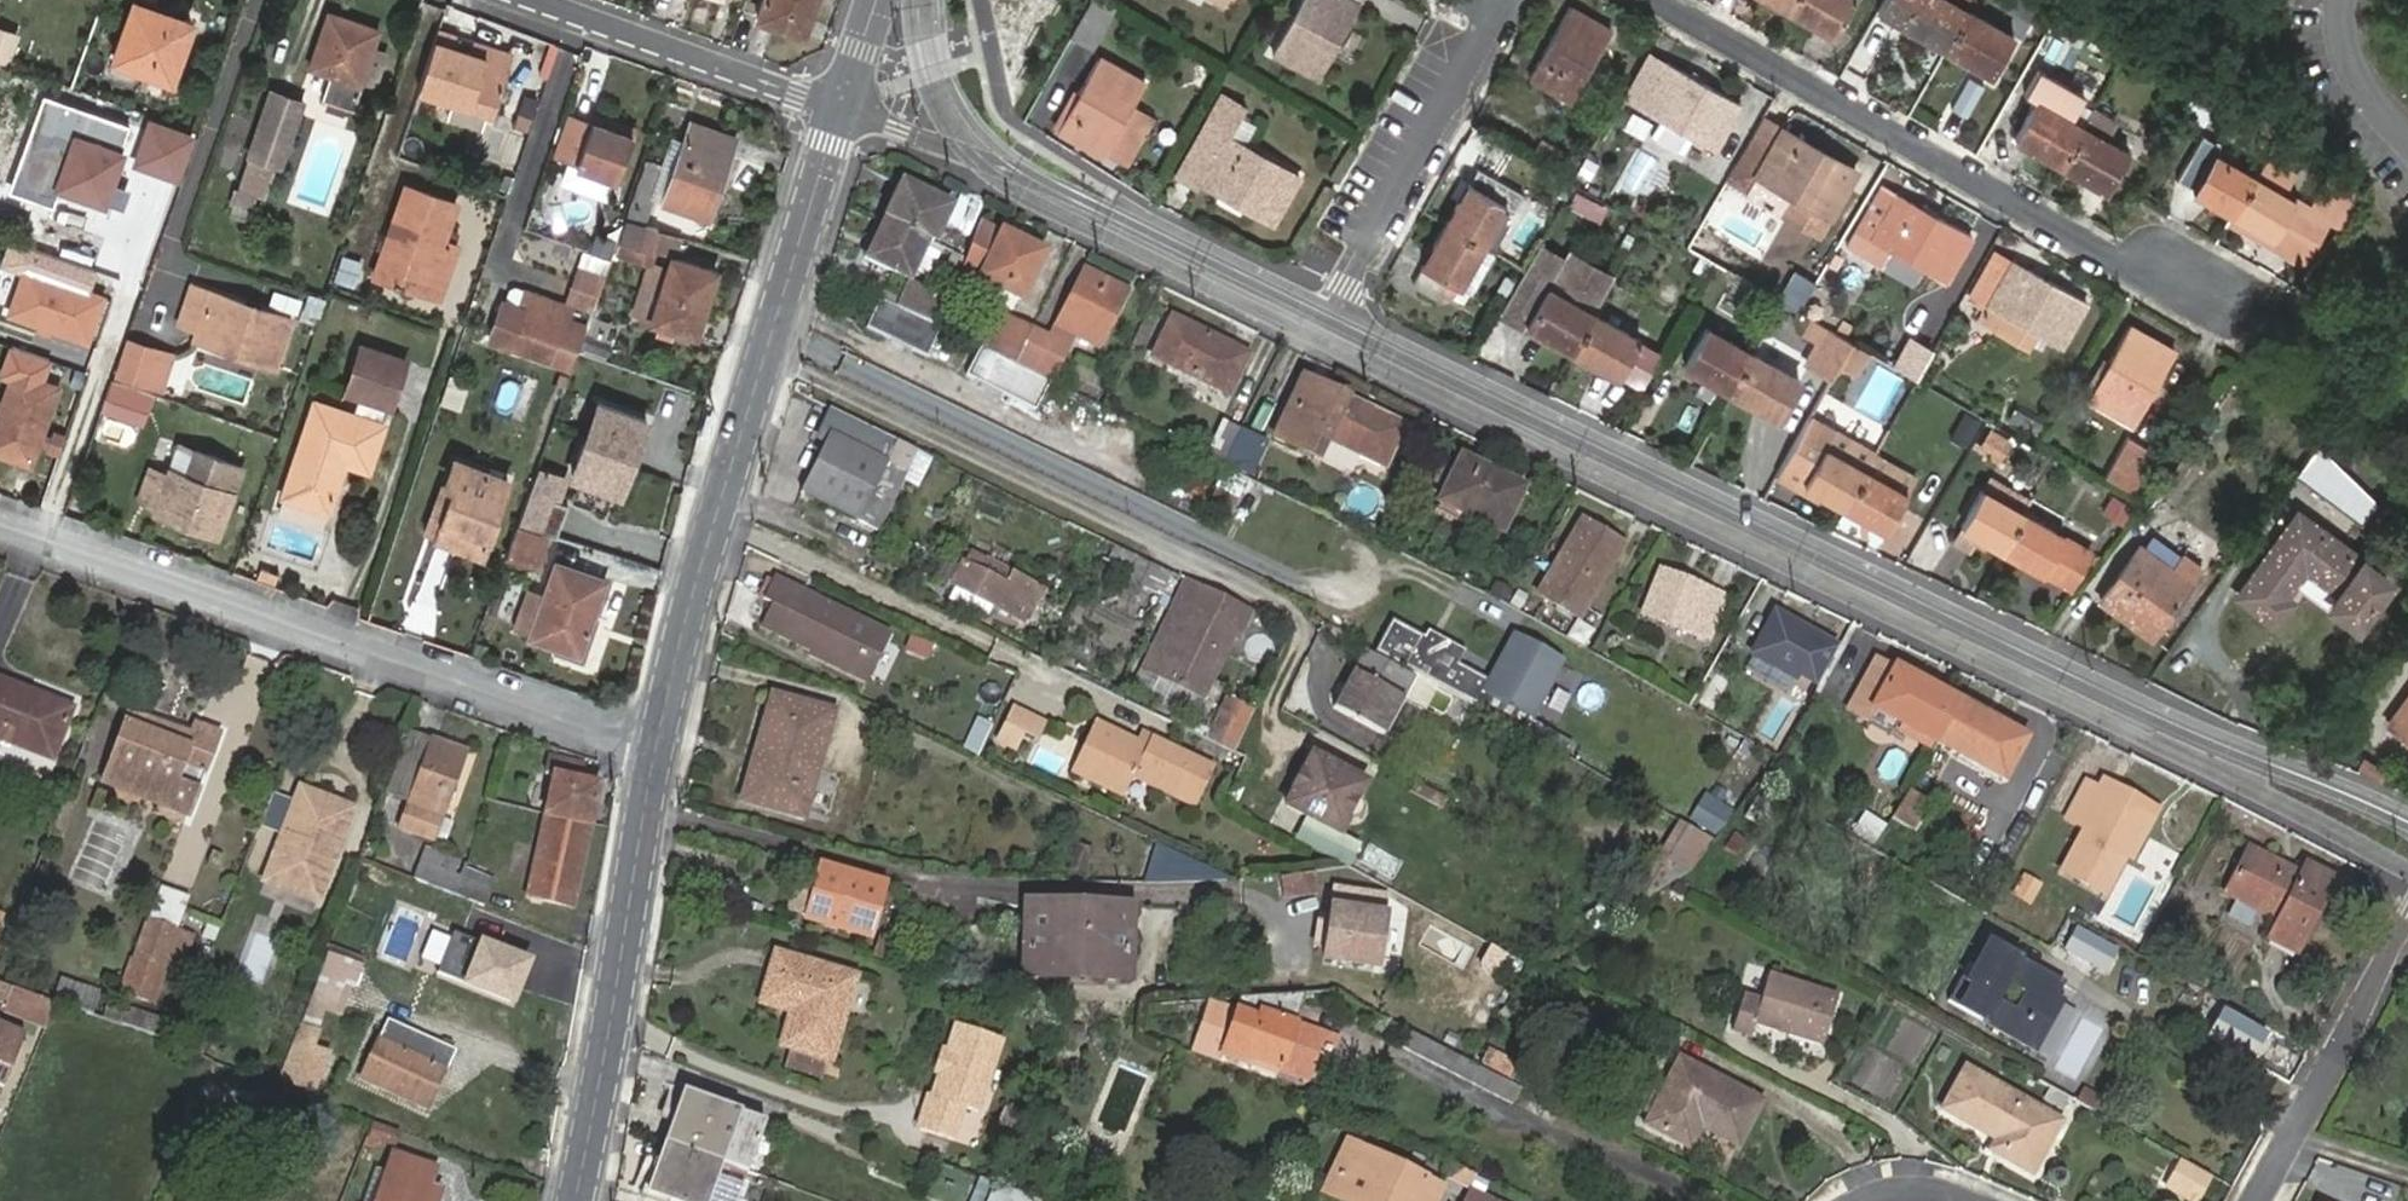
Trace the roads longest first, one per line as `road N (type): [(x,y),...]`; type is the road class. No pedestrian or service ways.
road 1 (residential): [(2407,827),(2161,723),(1327,320)]
road 2 (residential): [(655,749),(0,522)]
road 3 (tertiary): [(655,749),(840,110)]
road 4 (residential): [(1660,0),(2186,301)]
road 5 (residential): [(1327,320),(1066,192),(840,110)]
road 6 (tertiary): [(575,1200),(655,749)]
road 7 (residential): [(1327,320),(1496,14)]
road 8 (residential): [(840,110),(533,0)]
road 9 (residential): [(2366,993),(2257,1200)]
road 10 (residential): [(2347,0),(2350,55),(2374,100),(2407,137)]

